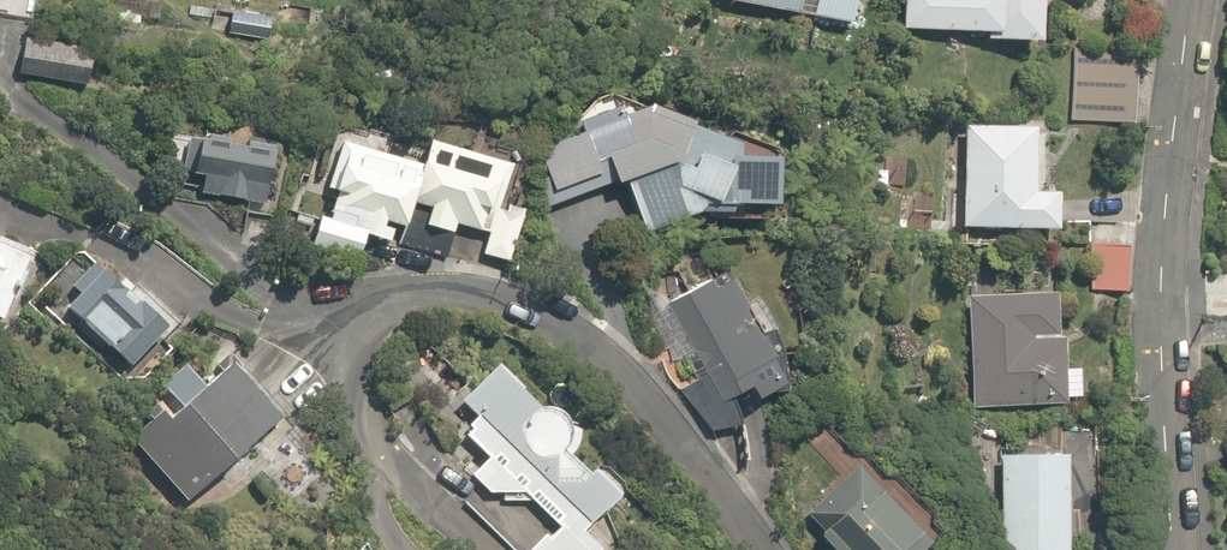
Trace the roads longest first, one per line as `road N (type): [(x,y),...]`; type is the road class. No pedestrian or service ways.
road 1 (residential): [(765,549),(729,489),(623,365),(559,323),(449,291),(411,292),(329,324)]
road 2 (residential): [(1174,549),(1175,151),(1194,0)]

